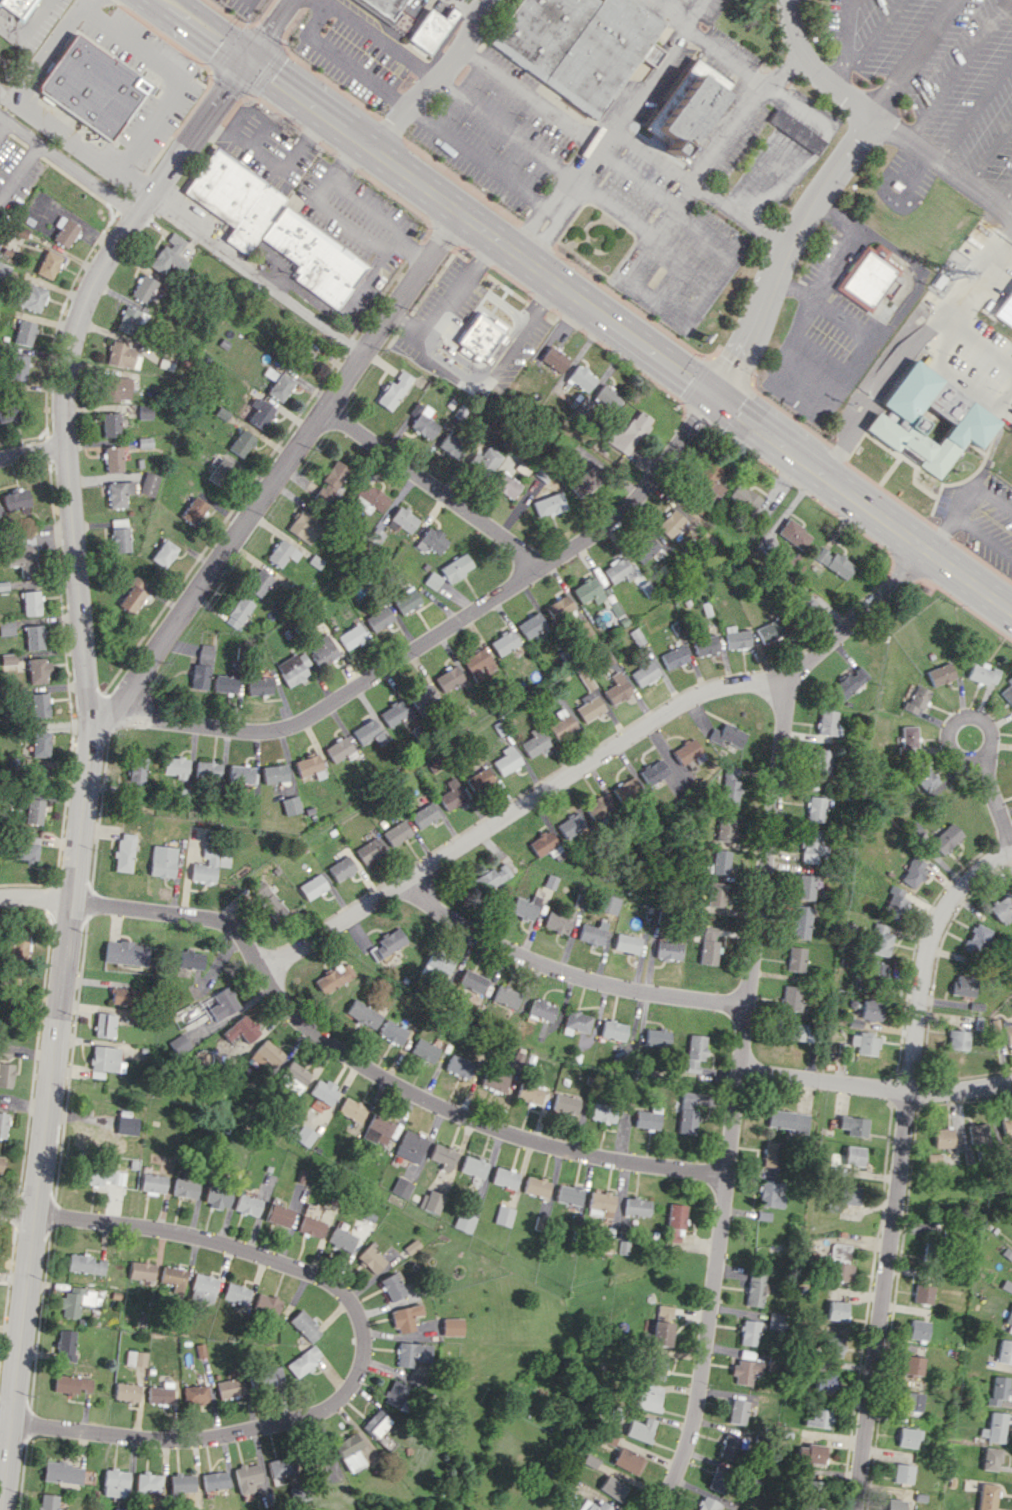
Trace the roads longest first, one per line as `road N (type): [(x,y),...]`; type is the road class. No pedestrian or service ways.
road 1 (secondary): [(4,1509),(88,727),(65,447),(68,369),(108,257),(248,61)]
road 2 (primary): [(161,0),(1011,611)]
road 3 (residential): [(655,1509),(697,1397),(791,686),(927,549)]
road 4 (residential): [(727,1178),(558,1149),(423,1101),(287,1012),(236,930),(213,919),(0,896)]
road 5 (residential): [(35,1212),(208,1239),(326,1281),(354,1303),(359,1341),(350,1382),(309,1412),(206,1439),(15,1418)]
road 6 (residential): [(714,396),(604,529),(290,728),(242,733),(133,718),(88,727)]
road 7 (residential): [(88,727),(127,692),(463,214)]
road 8 (residential): [(791,686),(745,685),(674,707),(265,972)]
road 9 (residential): [(714,396),(805,218),(873,116),(804,54),(787,21),(789,0)]
road 10 (residential): [(854,1509),(910,1093)]
road 11 (residential): [(748,1007),(609,986),(541,965),(458,925),(411,878)]
road 12 (residential): [(910,1093),(932,935),(975,873),(1011,851)]
road 13 (residential): [(1011,1081),(910,1093),(741,1073)]
road 14 (residential): [(531,573),(522,552),(325,409)]
road 15 (residential): [(357,145),(436,79),(486,0)]
road 16 (residential): [(978,760),(989,748),(988,731),(976,720),(959,720),(948,733),(949,749),(961,761),(978,760)]

